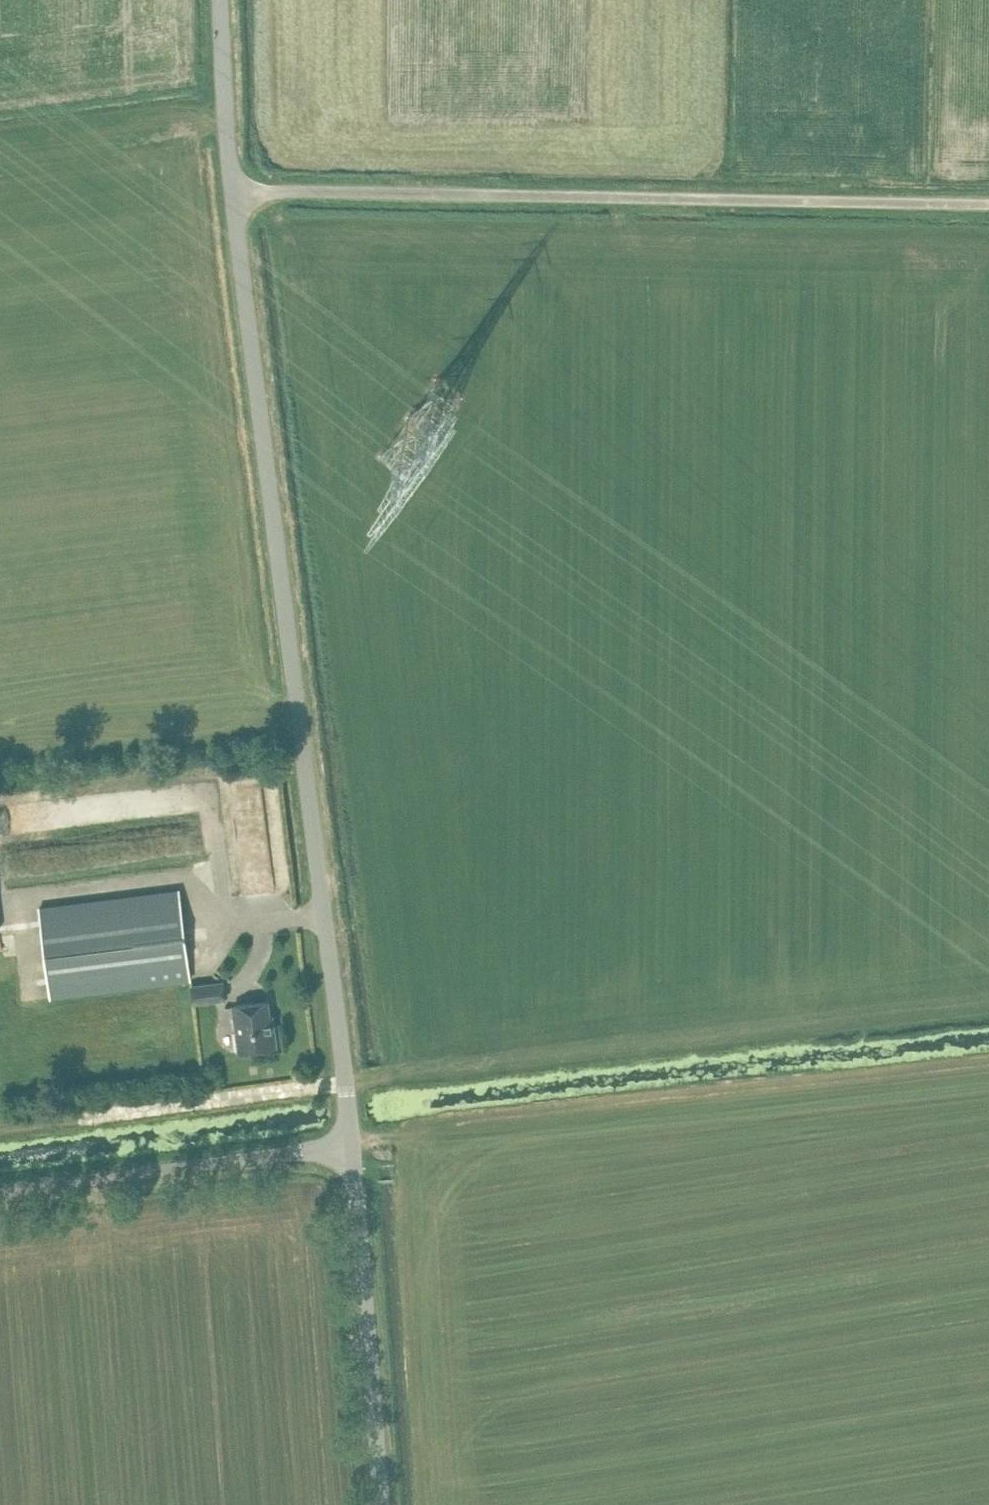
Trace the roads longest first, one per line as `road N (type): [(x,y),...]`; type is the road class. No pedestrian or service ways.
road 1 (unclassified): [(352,1150),(234,193)]
road 2 (unclassified): [(988,207),(234,193)]
road 3 (unclassified): [(382,1504),(352,1150)]
road 4 (unclassified): [(0,1193),(352,1150)]
road 5 (unclassified): [(234,193),(222,0)]

